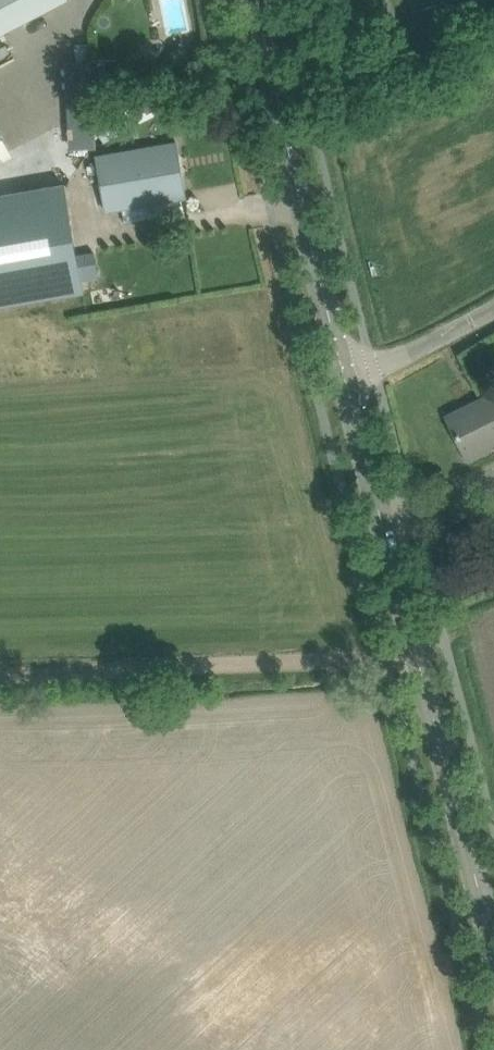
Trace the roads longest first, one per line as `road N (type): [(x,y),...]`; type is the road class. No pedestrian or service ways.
road 1 (secondary): [(493,976),(346,371)]
road 2 (track): [(0,674),(382,661),(447,643)]
road 3 (secondary): [(346,371),(257,0)]
road 4 (unclassified): [(346,371),(406,353),(493,307)]

